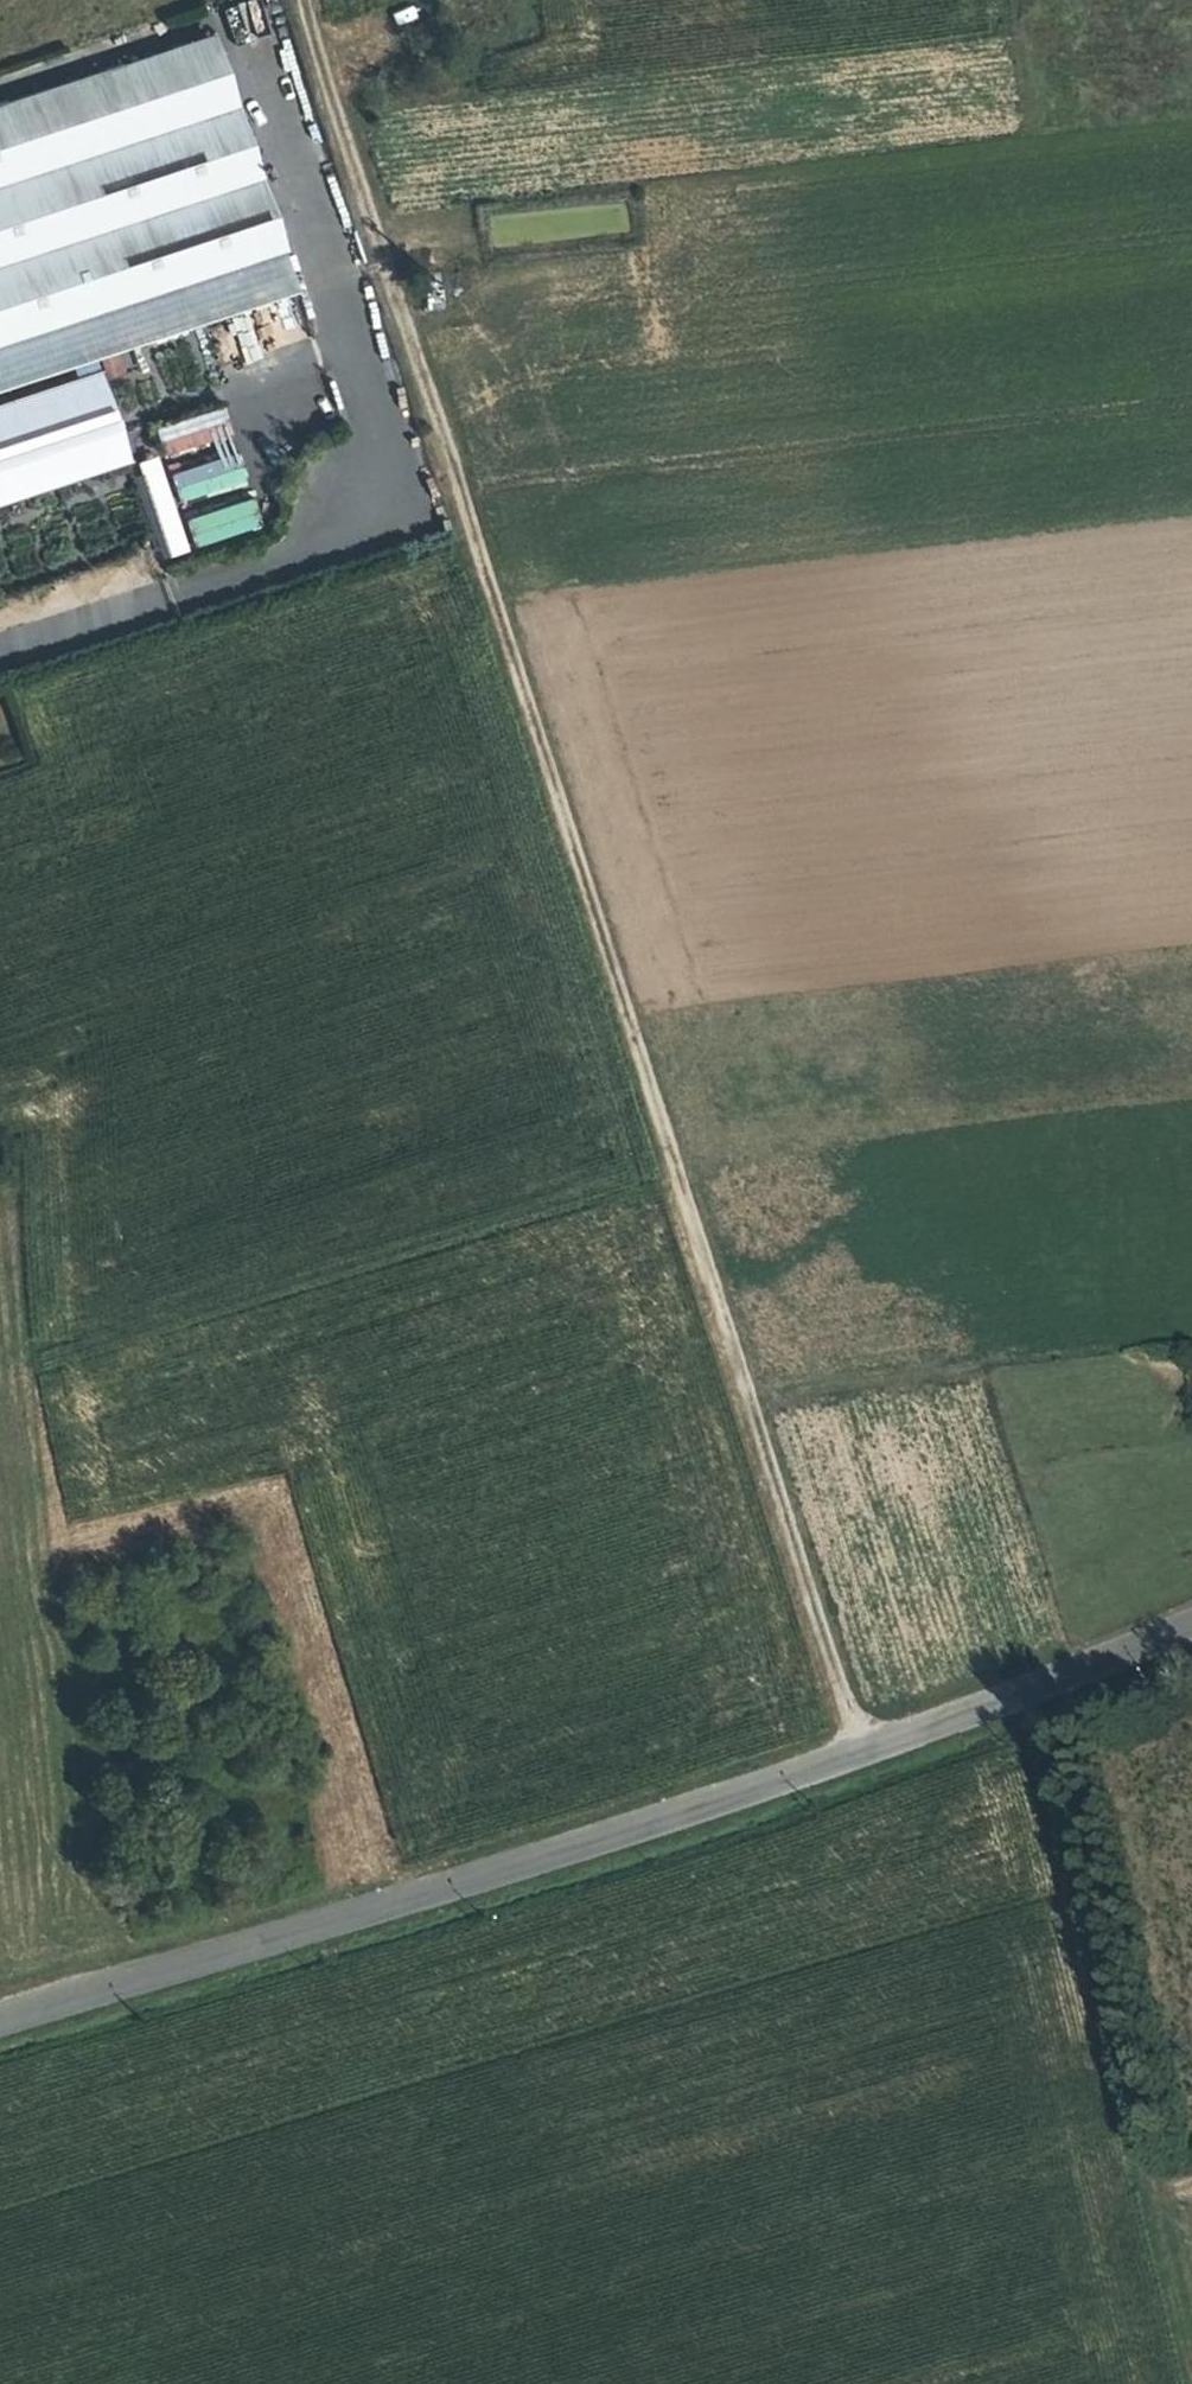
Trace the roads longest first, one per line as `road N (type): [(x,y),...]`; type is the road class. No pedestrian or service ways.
road 1 (track): [(871,1752),(827,1688),(319,77),(306,0)]
road 2 (residential): [(0,2019),(871,1752),(1191,1624)]

